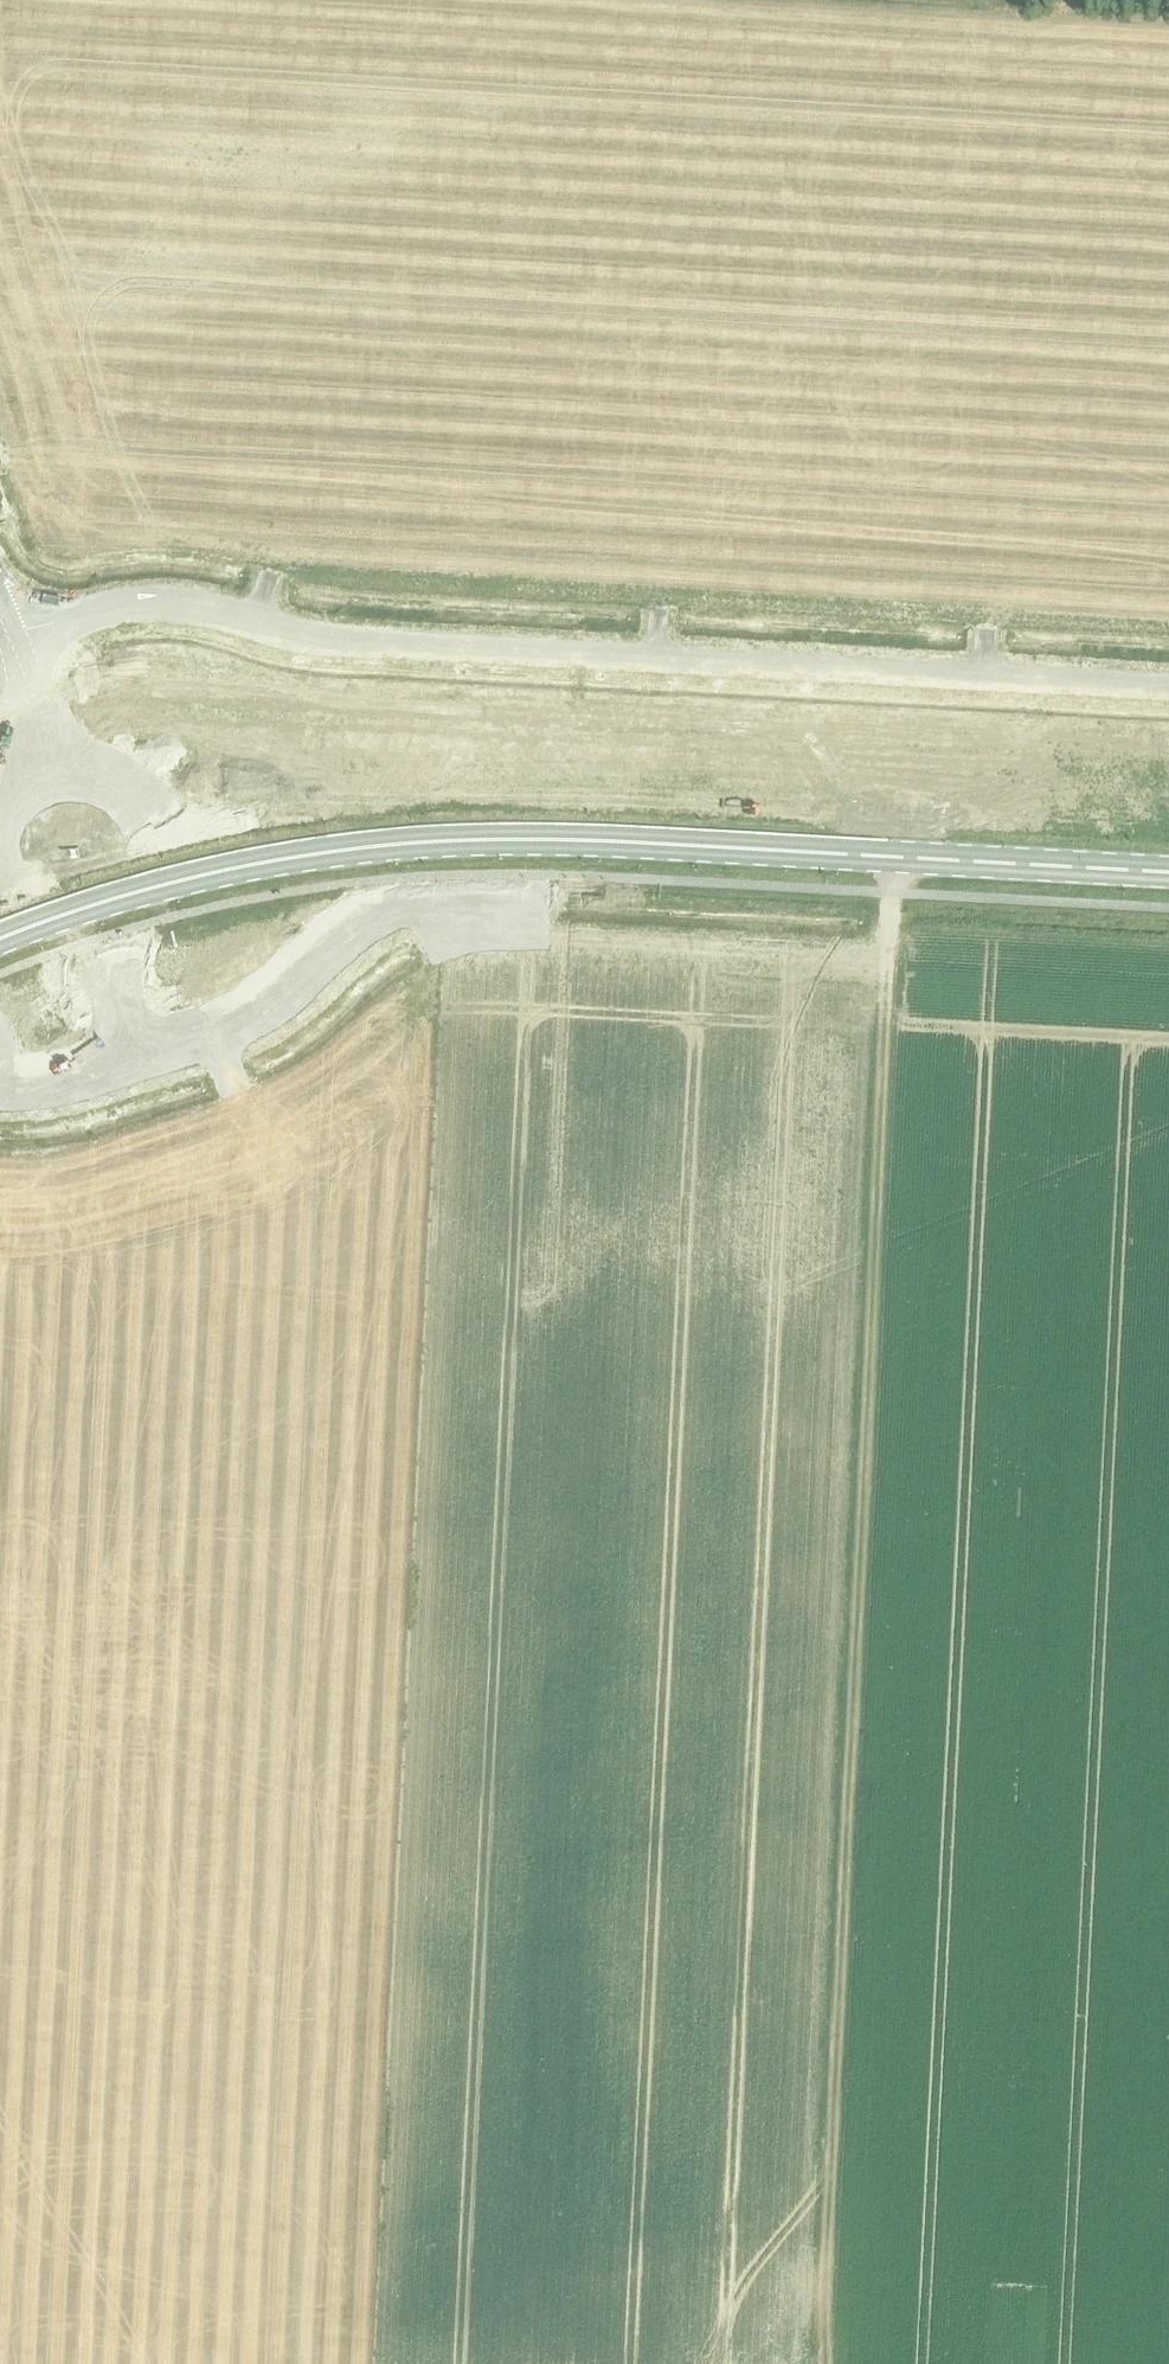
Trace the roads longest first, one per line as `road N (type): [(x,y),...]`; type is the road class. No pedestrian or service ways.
road 1 (track): [(509,880),(516,936),(886,956),(822,2169)]
road 2 (unclassified): [(3,640),(169,603),(307,636),(381,644),(1168,685)]
road 3 (primary): [(1168,871),(520,839),(369,845)]
road 4 (unclassified): [(137,1067),(251,1026),(411,911),(509,880)]
road 5 (primary): [(161,873),(271,866),(369,845)]
road 6 (primary): [(369,845),(271,832),(160,832)]
road 7 (tertiary): [(66,765),(30,667),(3,640)]
road 8 (unclassified): [(0,1093),(137,1067)]
road 9 (unclassified): [(137,1067),(100,940)]
road 10 (primary): [(160,832),(132,787),(101,770),(66,765)]

